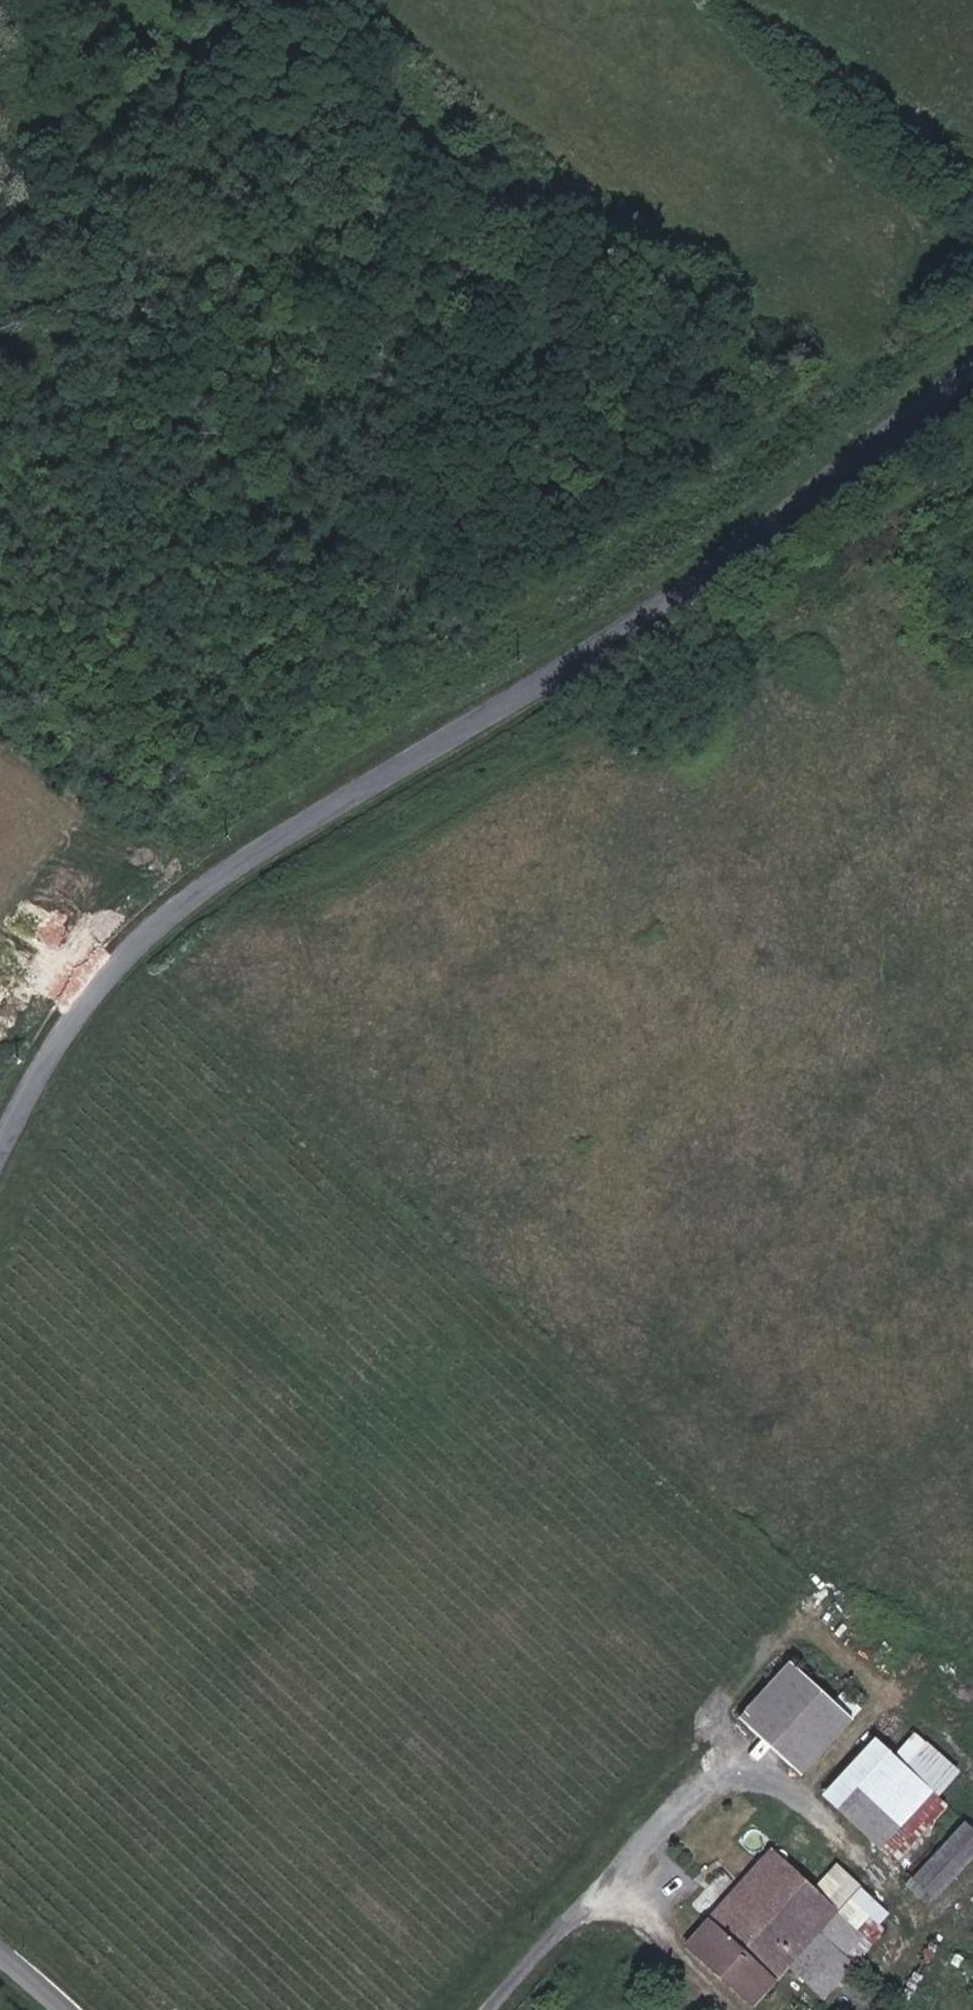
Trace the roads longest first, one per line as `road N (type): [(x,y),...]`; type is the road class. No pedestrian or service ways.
road 1 (unclassified): [(972,376),(775,534),(605,647),(266,851),(154,934),(72,1030),(0,1169)]

